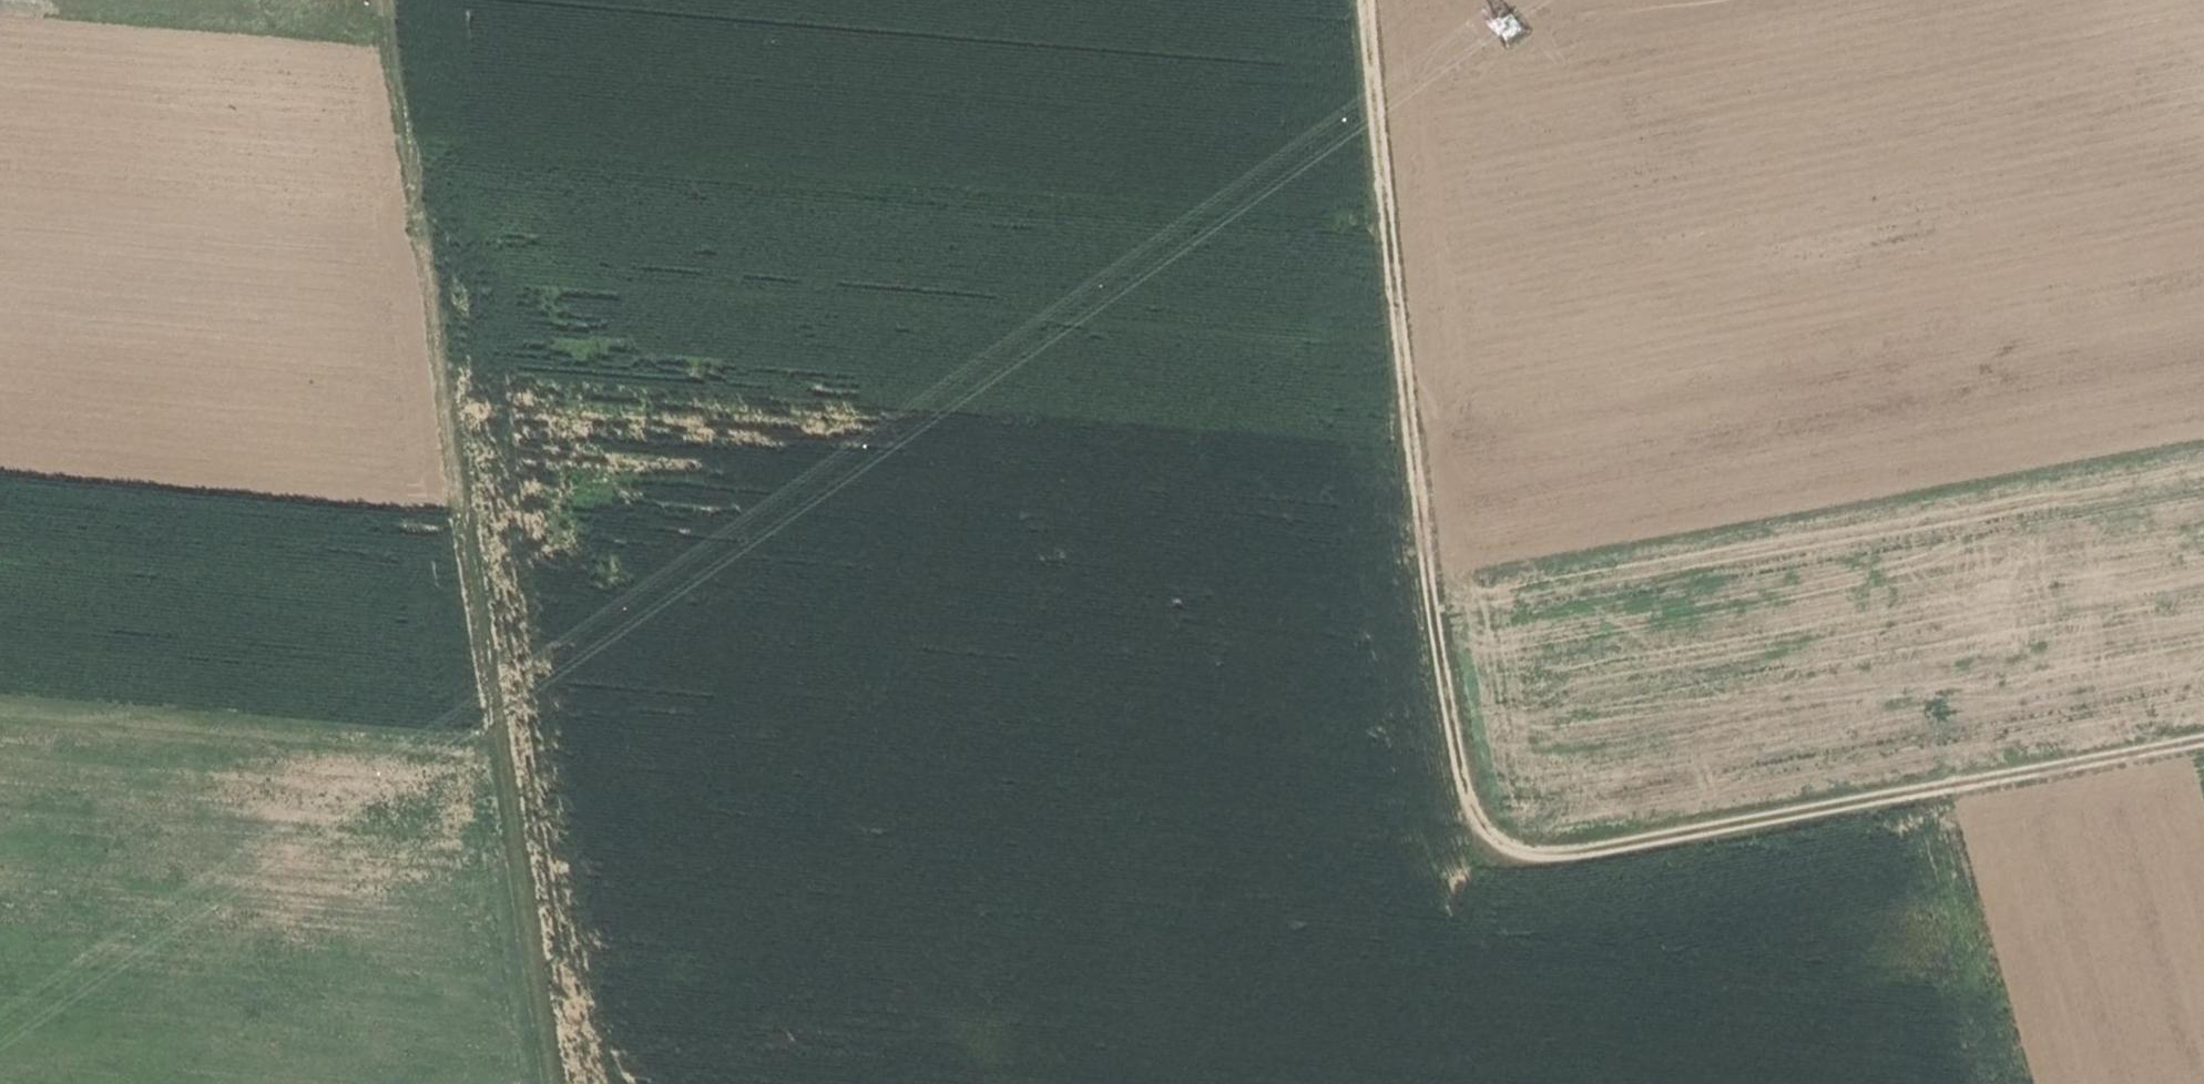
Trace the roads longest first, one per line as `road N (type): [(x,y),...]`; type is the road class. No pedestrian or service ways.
road 1 (track): [(1367,0),(1448,713),(1464,789),(1491,835),(1521,853),(1576,853),(2203,742)]
road 2 (track): [(388,0),(558,1083)]

